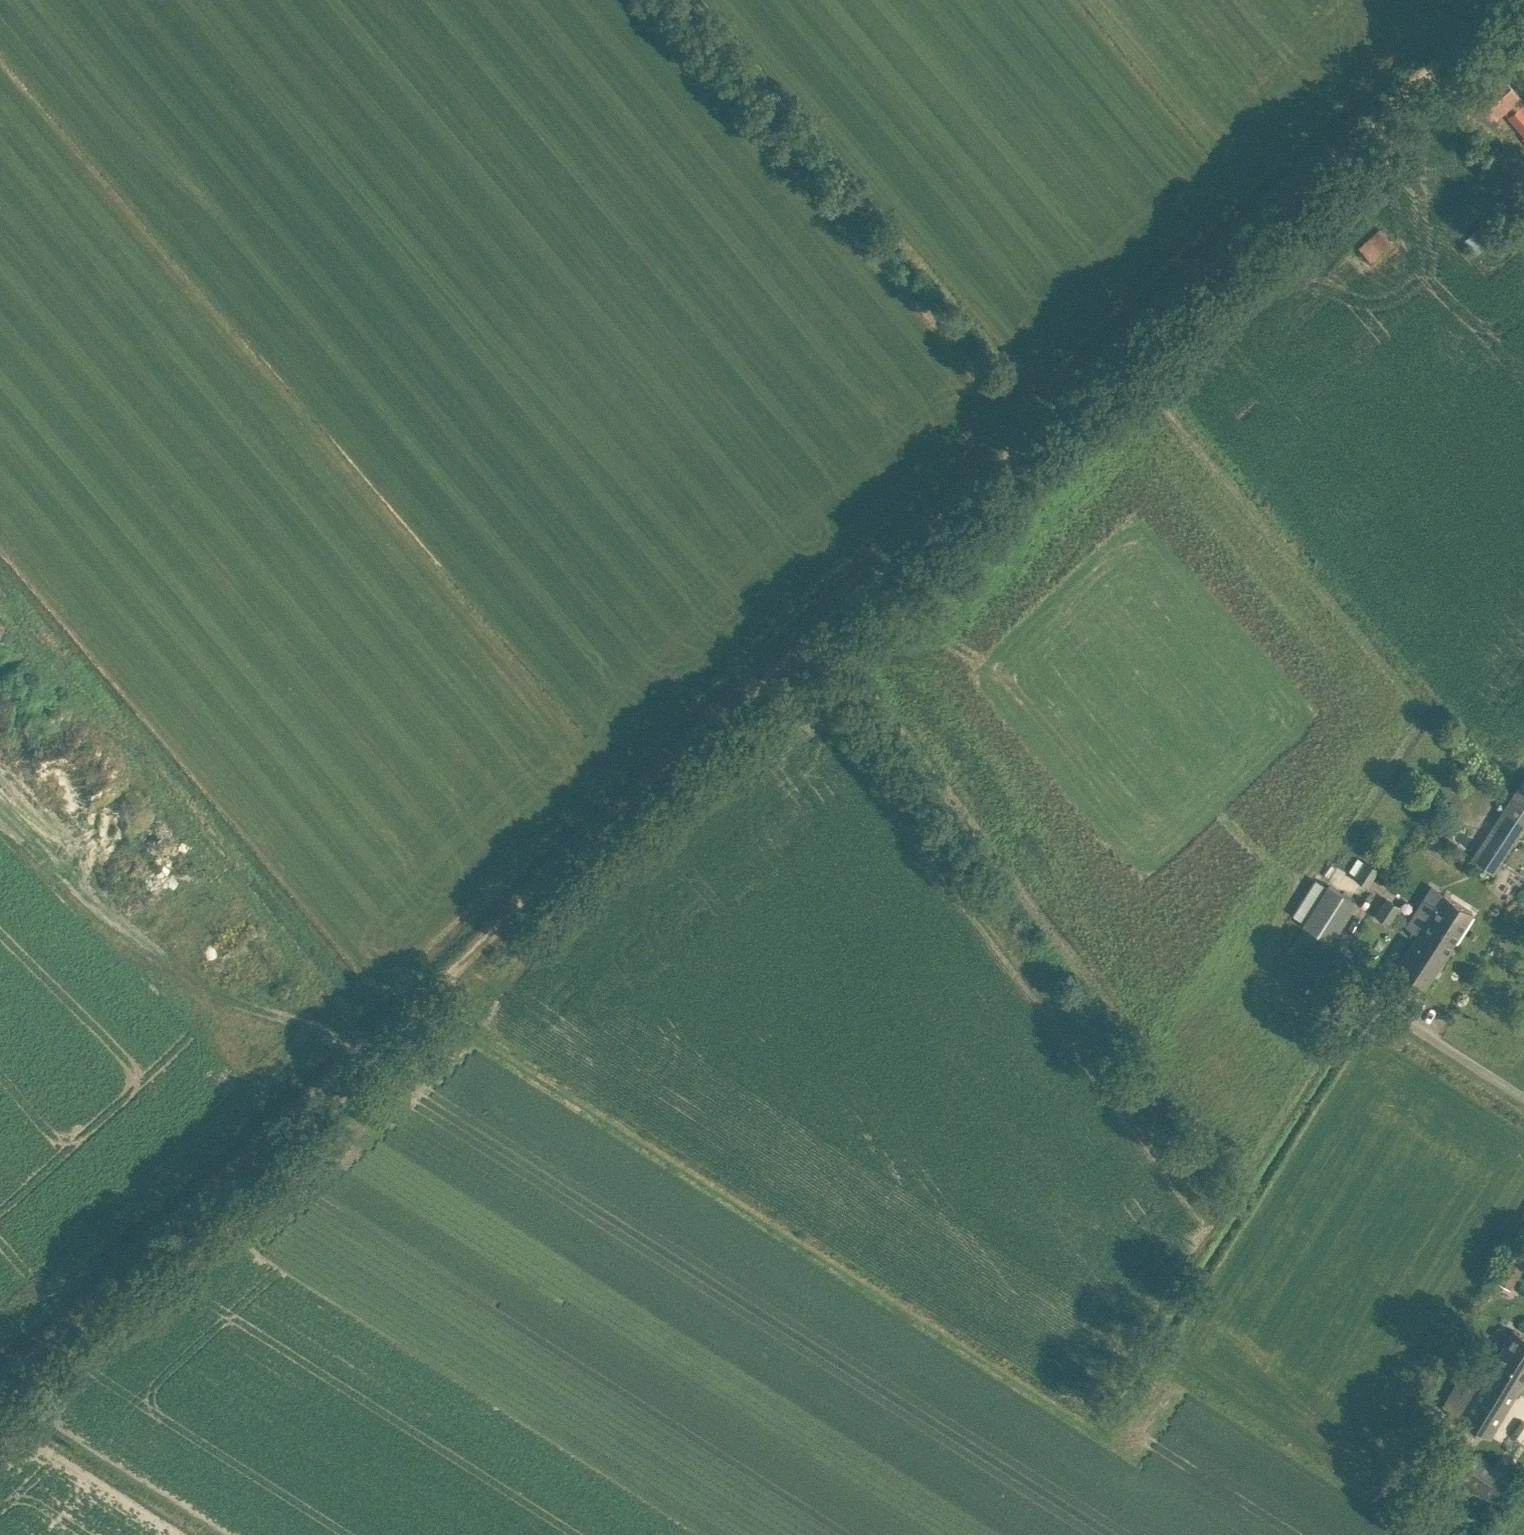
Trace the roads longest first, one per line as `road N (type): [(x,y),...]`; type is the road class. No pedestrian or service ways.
road 1 (track): [(0,1391),(1394,90)]
road 2 (unclassified): [(1394,90),(1490,0)]

